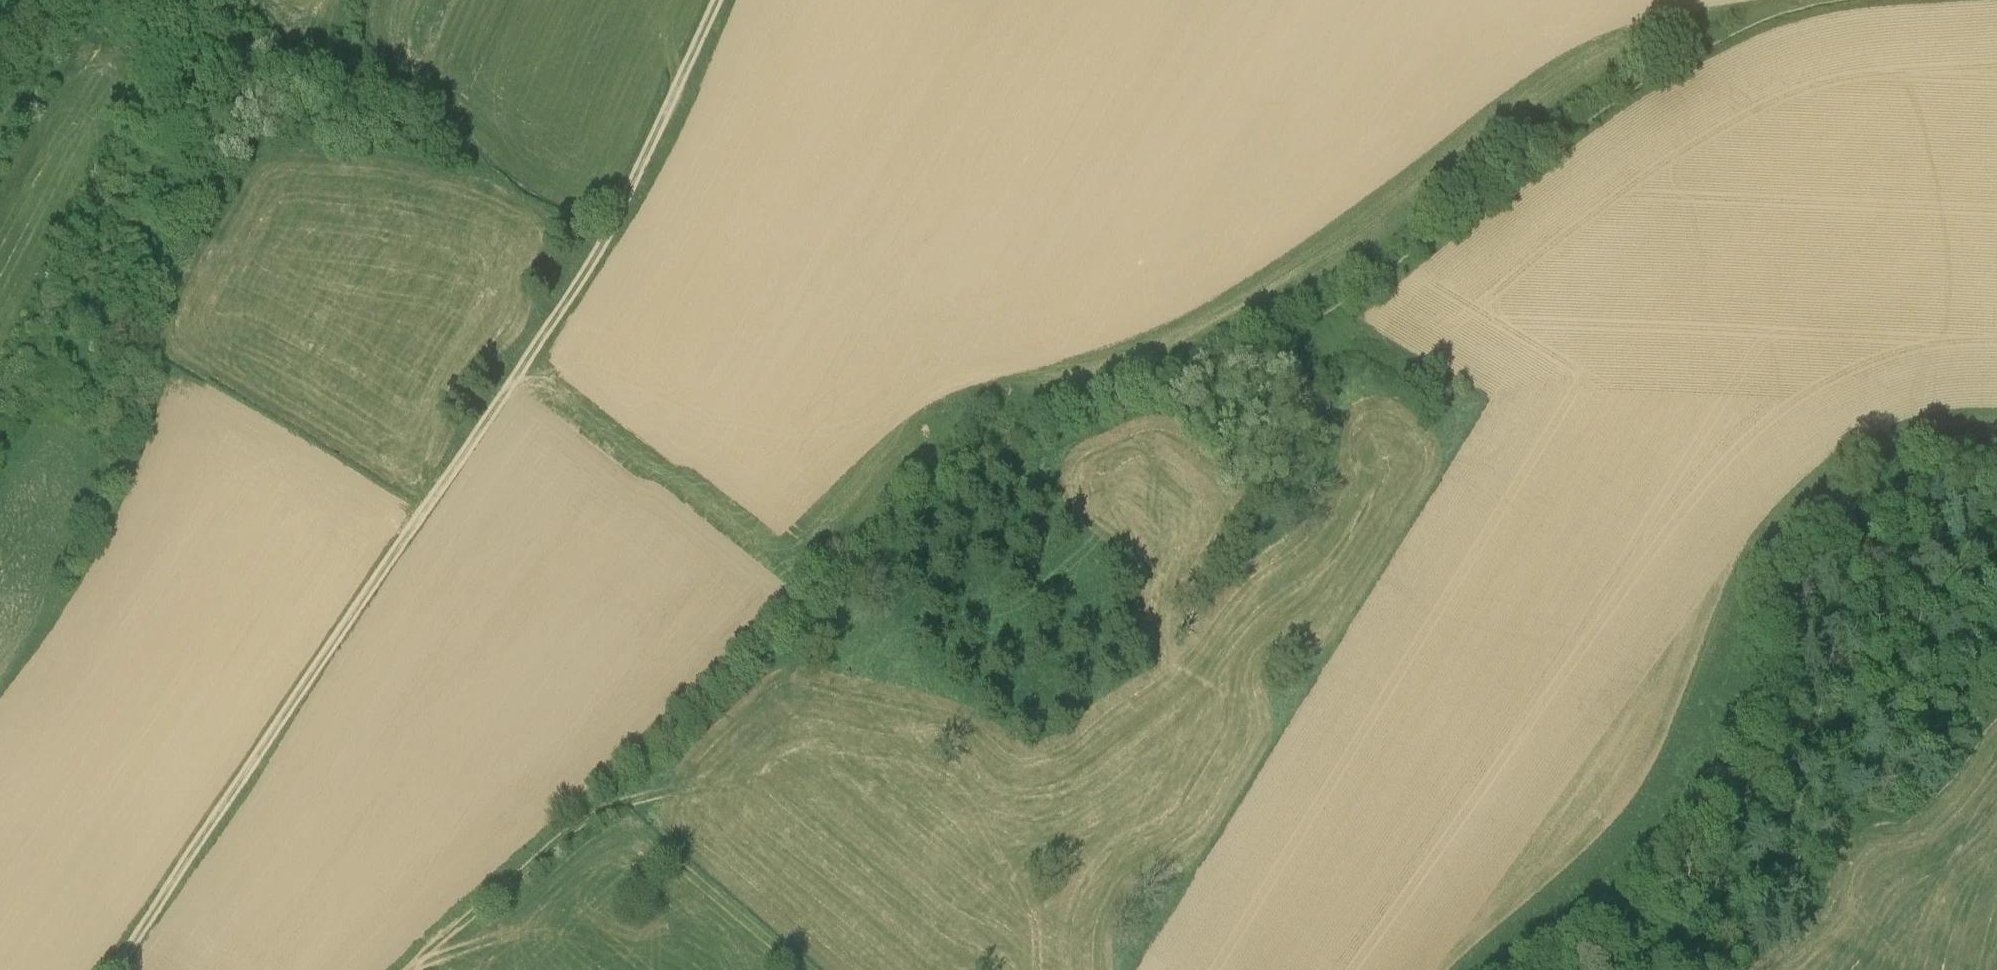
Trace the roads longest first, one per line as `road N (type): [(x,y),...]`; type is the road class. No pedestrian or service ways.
road 1 (track): [(407,969),(943,478),(1041,431),(1258,348),(1672,61),(1745,24),(1826,0)]
road 2 (track): [(707,0),(580,264),(92,969)]

